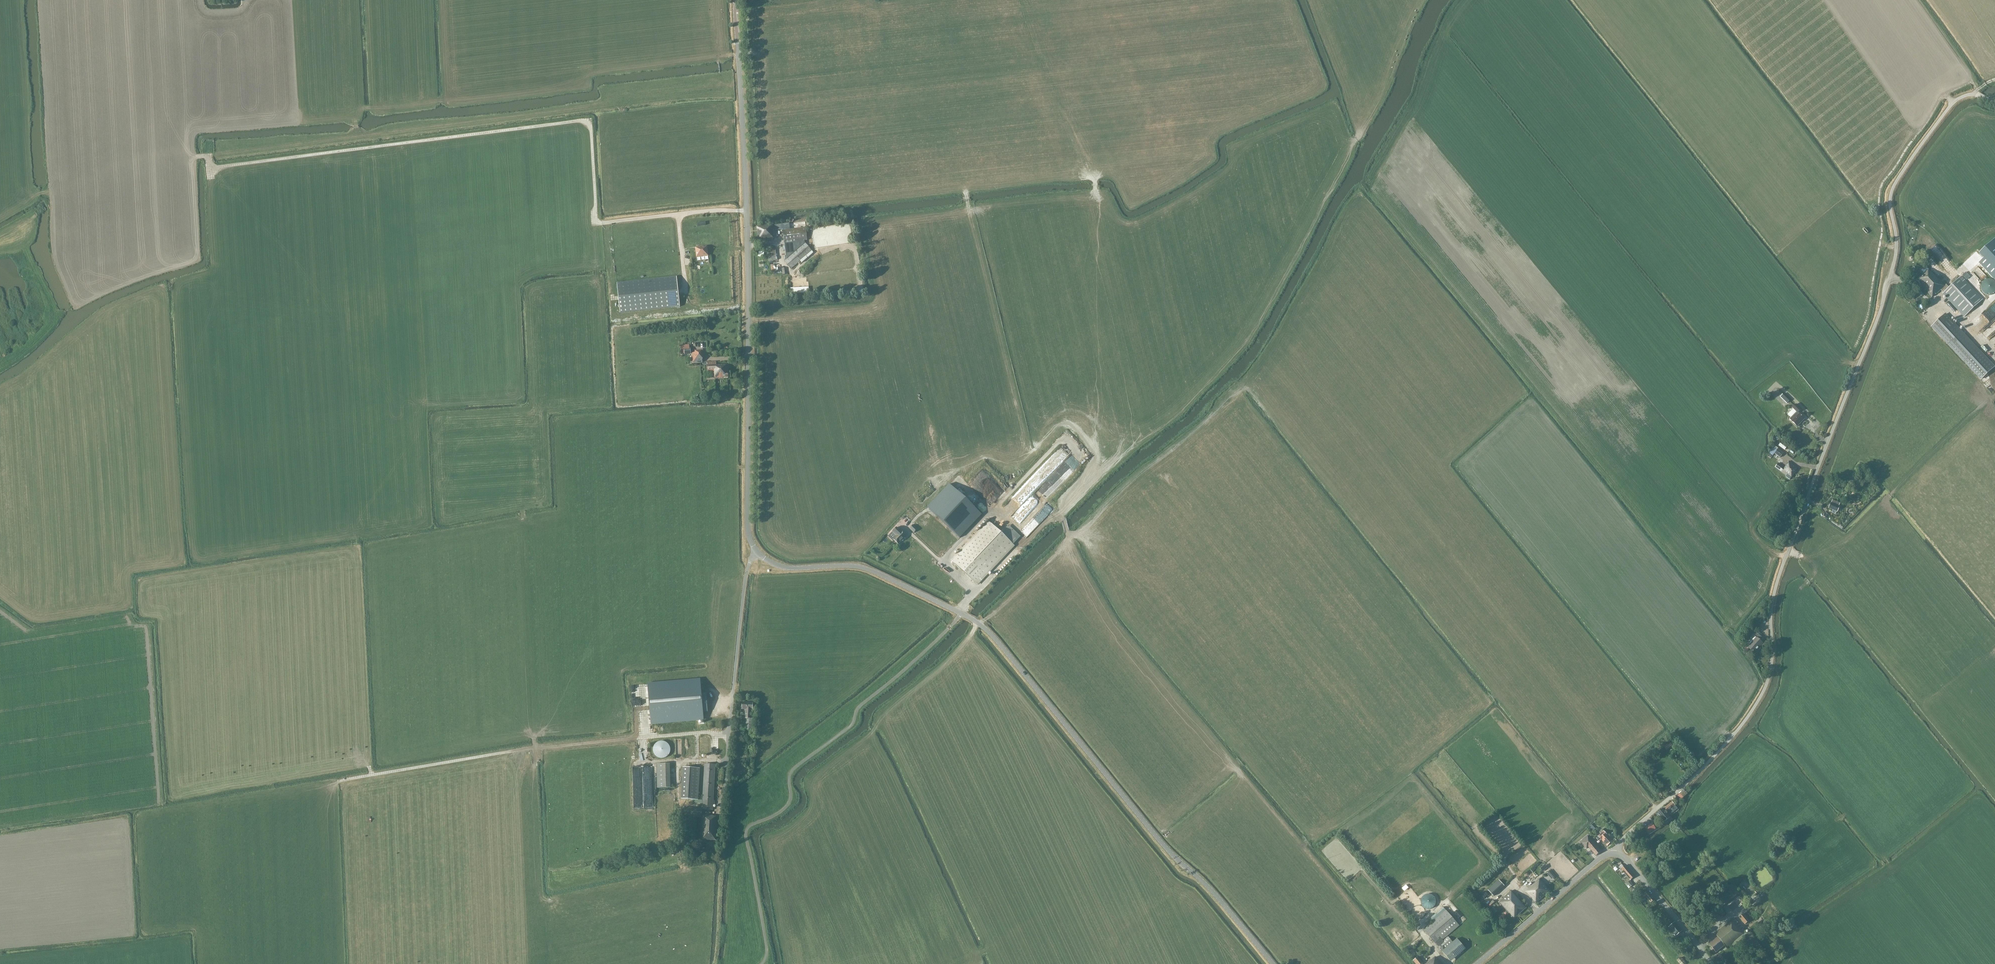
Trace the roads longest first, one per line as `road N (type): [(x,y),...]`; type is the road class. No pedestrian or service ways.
road 1 (tertiary): [(976,623),(871,570),(782,568),(752,546),(735,0)]
road 2 (track): [(210,155),(211,168),(579,121),(589,123),(596,223),(747,211)]
road 3 (track): [(1067,532),(1115,625),(1400,963)]
road 4 (track): [(210,155),(741,93)]
road 5 (tertiary): [(976,623),(1273,963)]
road 6 (track): [(1827,444),(1814,430),(1865,323),(1883,181),(1944,96),(1972,85),(1976,93)]
road 7 (tertiary): [(1476,963),(1614,854)]
road 8 (track): [(196,158),(32,196)]
road 9 (track): [(1071,539),(957,650)]
road 10 (tertiary): [(1713,963),(1614,854)]

